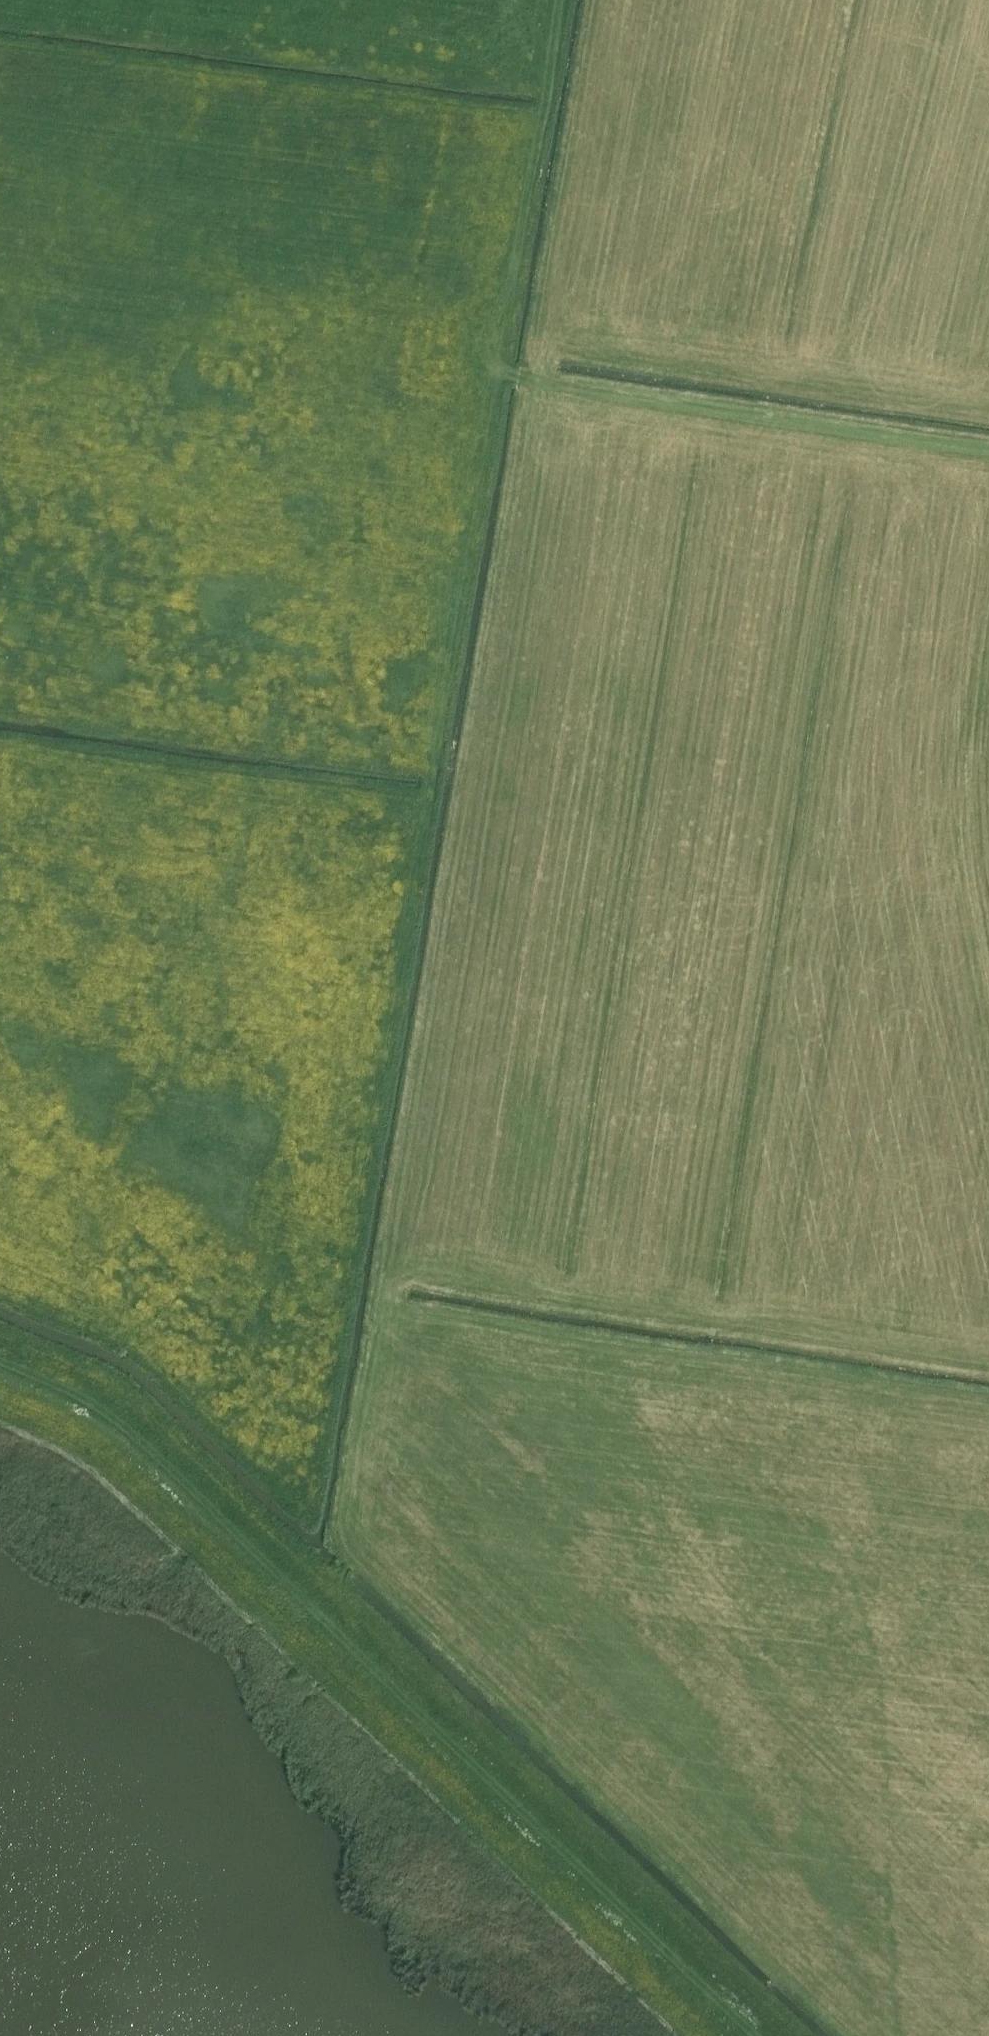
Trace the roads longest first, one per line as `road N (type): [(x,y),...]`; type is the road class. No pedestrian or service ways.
road 1 (track): [(752,2035),(408,1717),(95,1407),(0,1369)]

